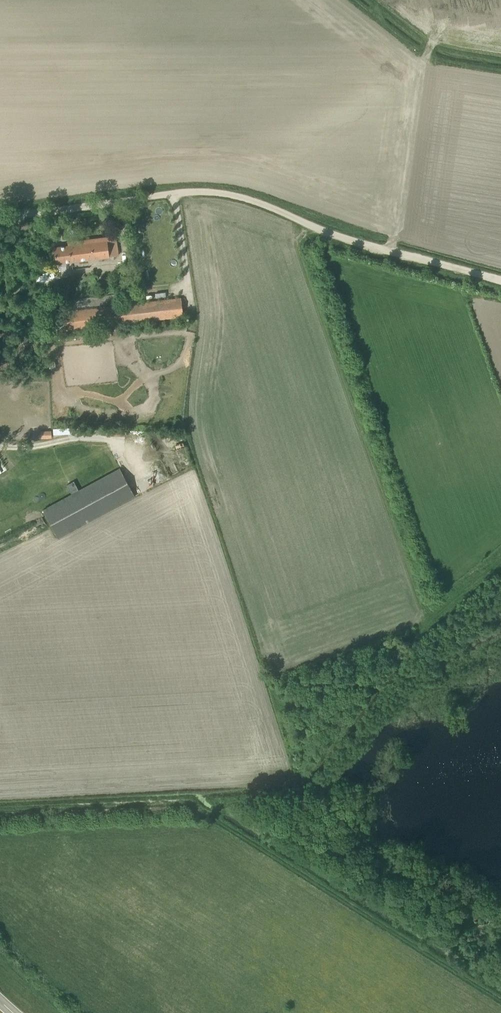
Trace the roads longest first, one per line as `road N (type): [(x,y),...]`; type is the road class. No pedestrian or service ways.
road 1 (track): [(0,809),(195,805),(500,997)]
road 2 (track): [(500,281),(361,245),(235,196),(173,195)]
road 3 (unclassified): [(0,216),(173,195)]
road 4 (track): [(376,0),(426,39),(500,57)]

